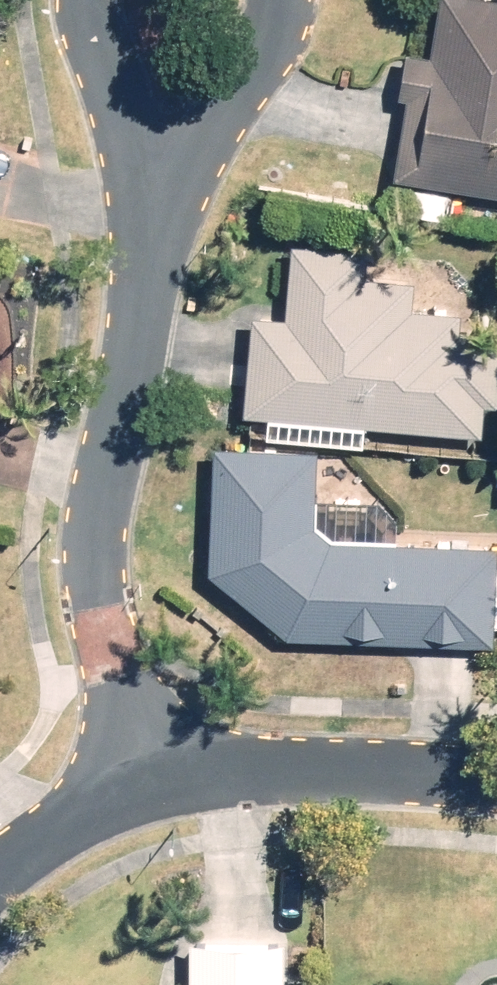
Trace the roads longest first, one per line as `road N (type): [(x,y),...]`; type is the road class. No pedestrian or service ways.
road 1 (residential): [(157,184),(97,535),(105,621),(151,783)]
road 2 (residential): [(496,789),(270,766),(151,783)]
road 3 (residential): [(157,184),(255,53),(266,0)]
road 4 (residential): [(151,783),(16,851),(0,870)]

